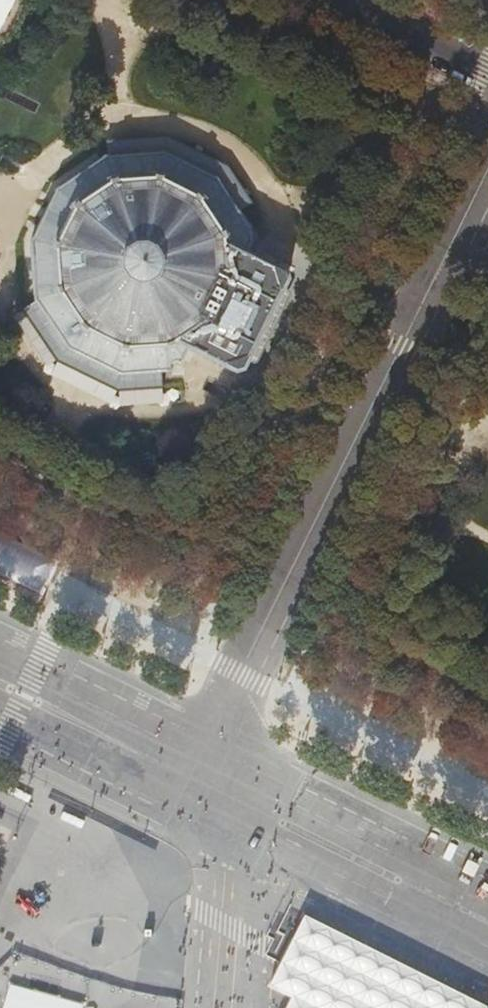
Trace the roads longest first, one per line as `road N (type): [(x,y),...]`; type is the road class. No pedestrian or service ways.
road 1 (residential): [(229,800),(227,730),(248,676),(475,202)]
road 2 (primary): [(229,800),(0,685)]
road 3 (primary): [(444,903),(229,800)]
road 4 (primary): [(229,800),(238,932),(232,1007)]
road 5 (residential): [(487,69),(345,0)]

